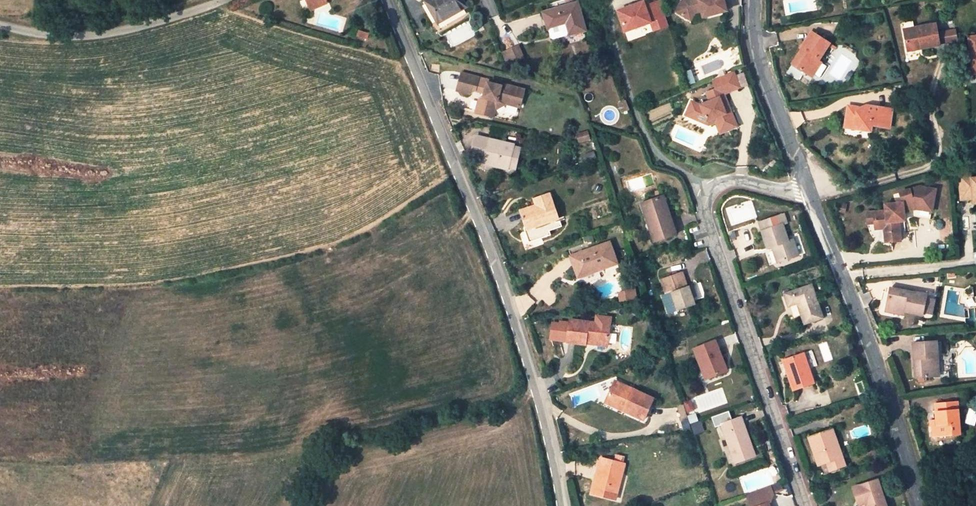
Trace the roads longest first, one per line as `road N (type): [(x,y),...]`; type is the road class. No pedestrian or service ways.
road 1 (unclassified): [(560,505),(497,274),(385,0)]
road 2 (residential): [(809,194),(741,182),(711,191),(704,209),(805,505)]
road 3 (residential): [(922,505),(809,194)]
road 4 (residential): [(225,0),(145,26),(60,37),(0,22)]
road 5 (residential): [(809,194),(762,76),(754,0)]

